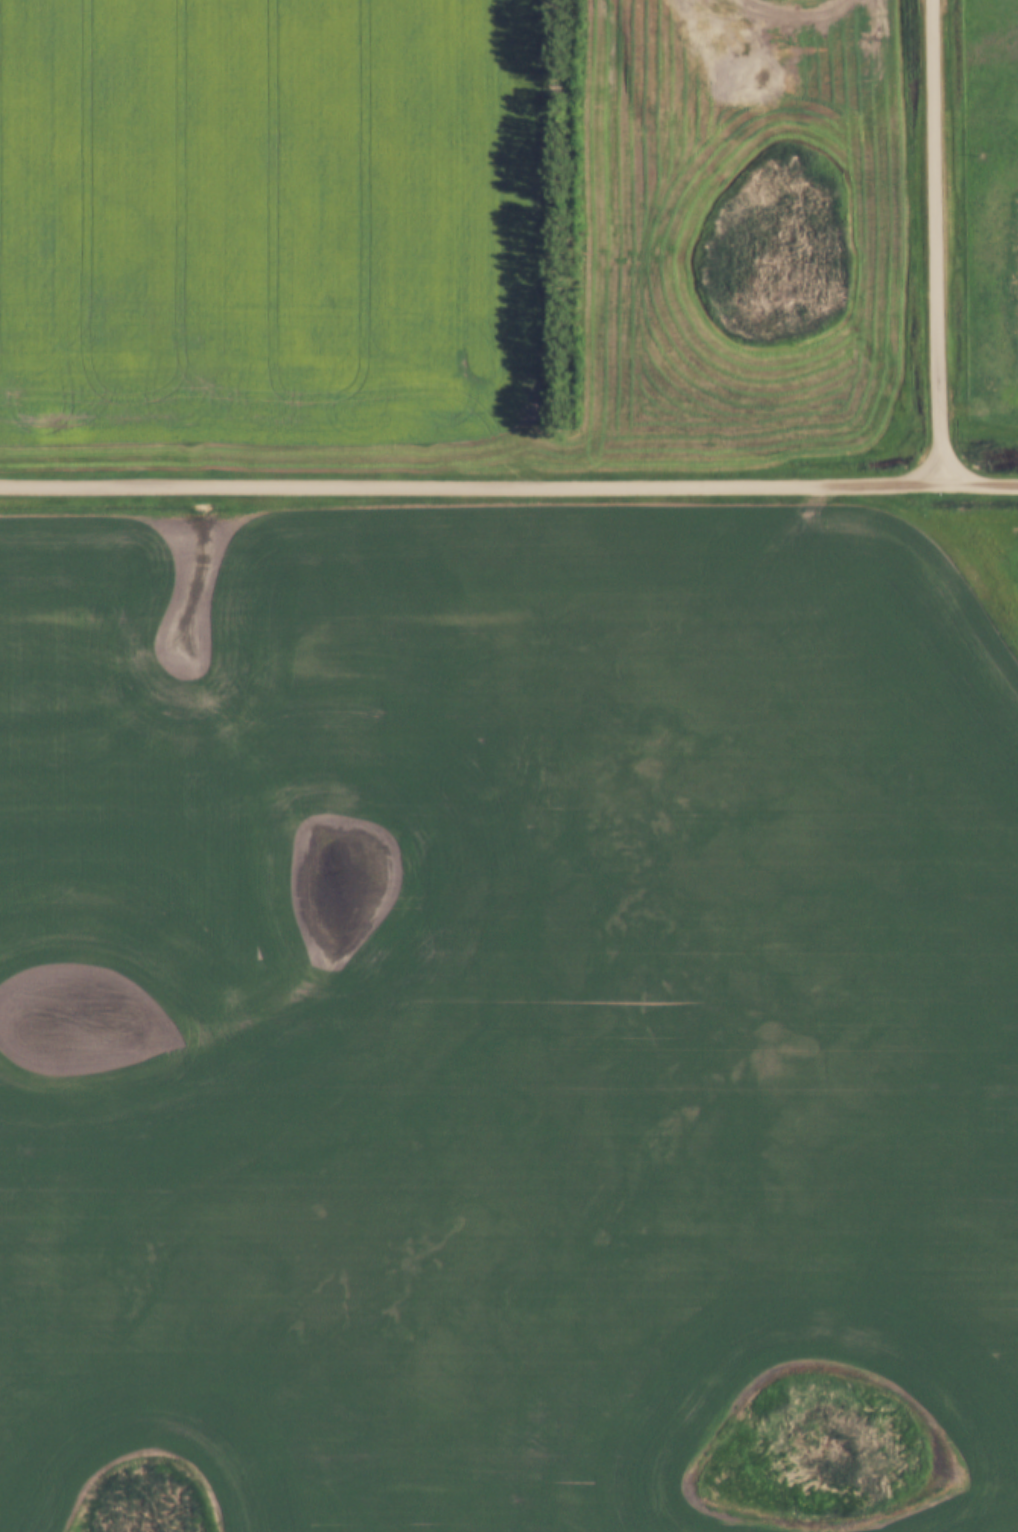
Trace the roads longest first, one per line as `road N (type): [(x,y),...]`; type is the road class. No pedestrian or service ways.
road 1 (residential): [(1017,484),(0,485)]

